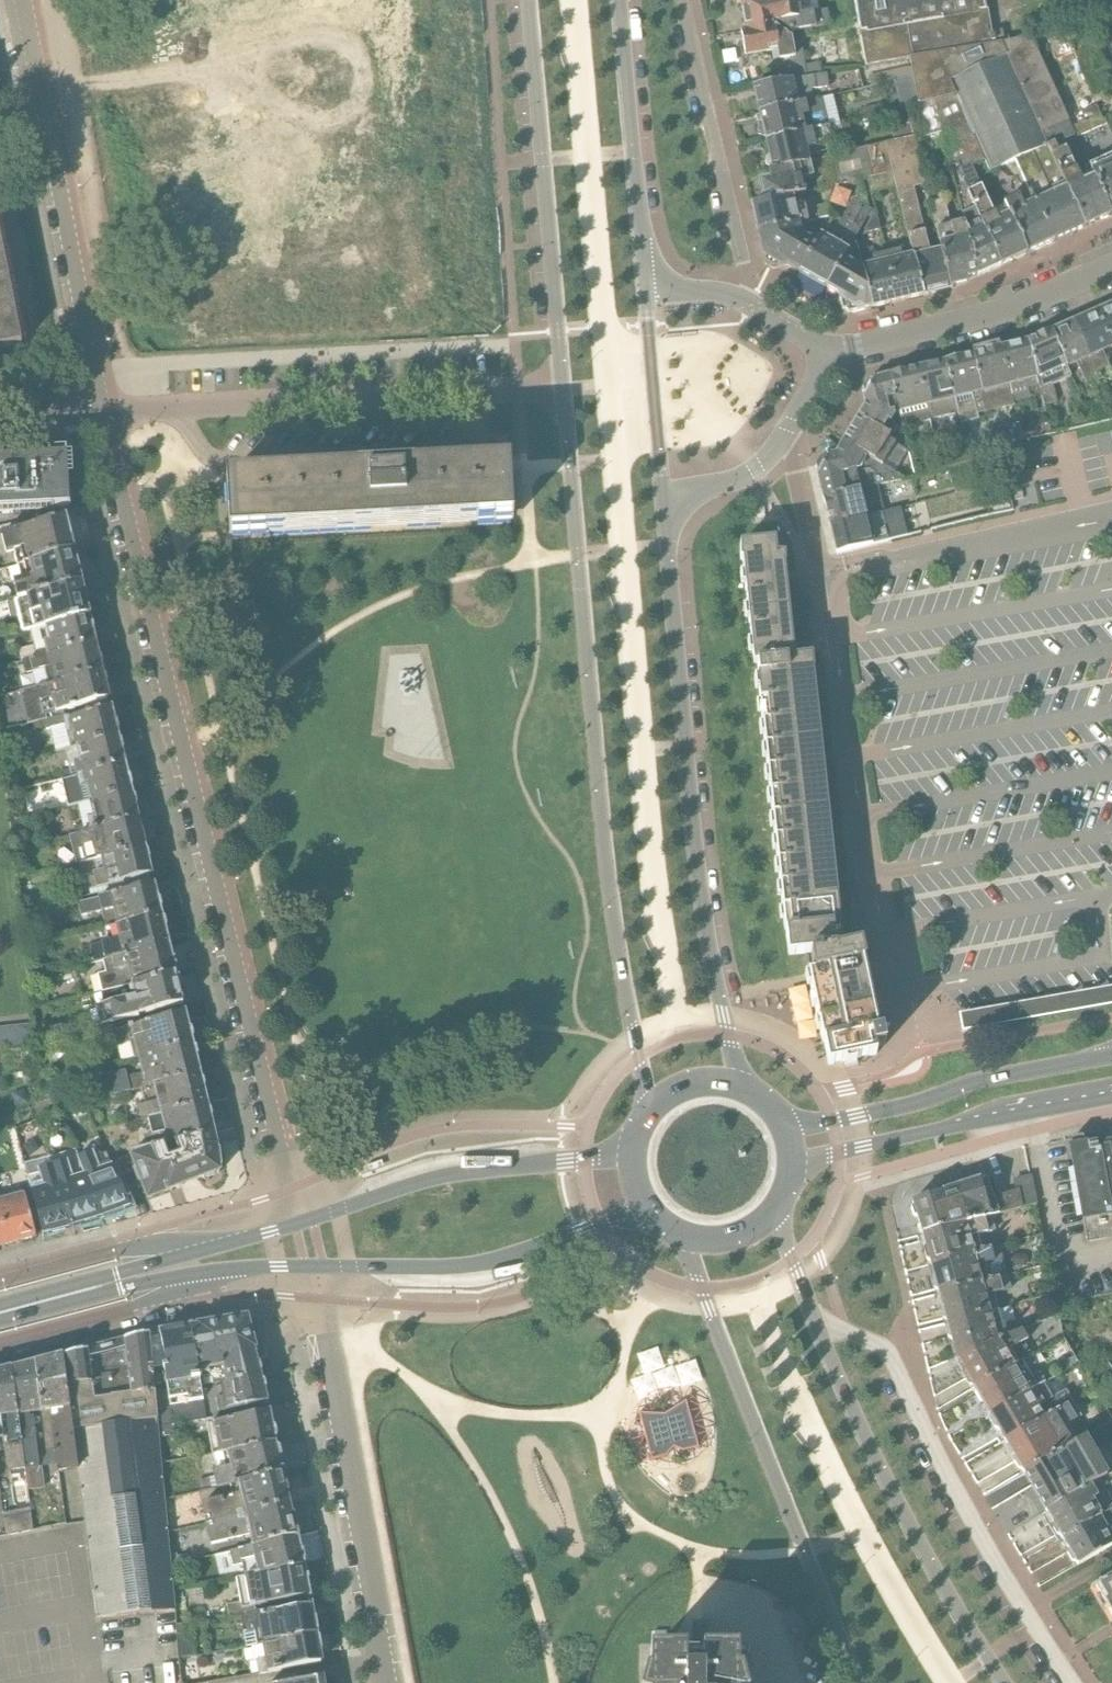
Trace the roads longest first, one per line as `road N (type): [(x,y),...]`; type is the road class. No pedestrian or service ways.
road 1 (trunk): [(1033,1682),(919,1513),(834,1335),(732,1023),(690,771),(612,0)]
road 2 (motorway): [(1023,1682),(954,1585),(865,1417),(767,1161),(725,1012),(700,879),(607,0)]
road 3 (motorway): [(552,0),(644,917),(718,1207),(772,1374),(842,1537),(929,1682)]
road 4 (trunk): [(546,0),(606,664),(634,901),(660,1018),(764,1368),(825,1517),(921,1682)]
road 5 (residential): [(102,410),(301,1222)]
road 6 (residential): [(562,389),(612,893),(651,1107)]
road 7 (residential): [(737,1085),(693,848),(665,498)]
road 8 (residential): [(686,1235),(707,1308),(857,1682)]
road 9 (residential): [(1073,1682),(976,1530),(883,1341),(815,1323)]
road 10 (residential): [(102,410),(562,389)]
road 11 (residential): [(386,1682),(309,1266)]
road 12 (residential): [(22,0),(102,410)]
road 13 (residential): [(1005,1682),(901,1510),(815,1323)]
road 14 (residential): [(527,0),(562,389)]
road 15 (tertiary): [(309,1266),(483,1262),(648,1208)]
road 16 (tertiary): [(631,1153),(443,1176),(301,1222)]
road 17 (tertiary): [(1111,1056),(784,1129)]
road 18 (tertiary): [(790,1167),(1111,1097)]
road 19 (residential): [(744,299),(745,267),(686,0)]
road 20 (residential): [(827,358),(998,313),(1111,266)]
road 21 (residential): [(643,291),(619,0)]
road 22 (residential): [(0,1349),(128,1316),(197,1274)]
road 23 (residential): [(665,498),(643,291)]
road 24 (tertiary): [(0,1314),(197,1274)]
road 25 (tertiary): [(189,1253),(0,1312)]
road 26 (residential): [(189,1253),(109,1245),(0,1275)]
road 27 (residential): [(665,498),(734,481),(789,433)]
road 28 (residential): [(818,560),(789,433)]

